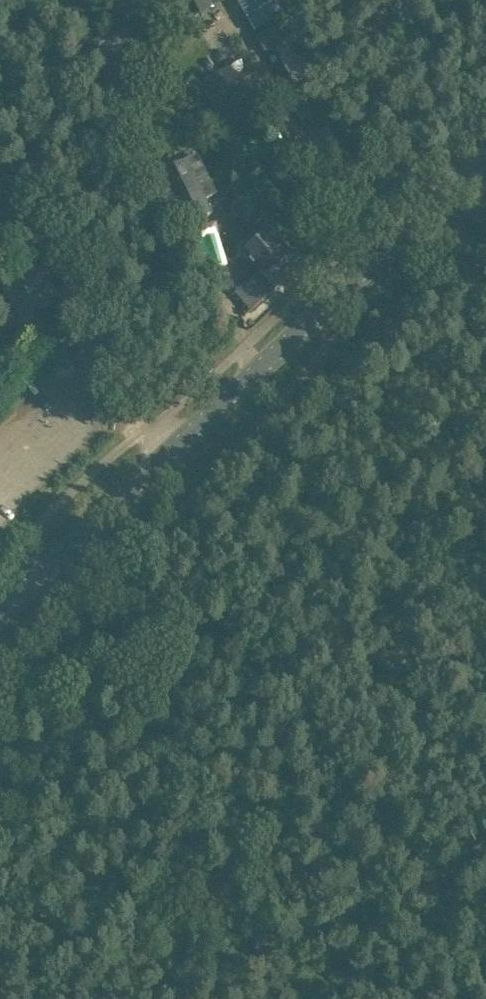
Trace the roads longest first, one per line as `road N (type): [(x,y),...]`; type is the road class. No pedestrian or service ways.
road 1 (secondary): [(0,614),(485,156)]
road 2 (track): [(442,998),(165,506)]

